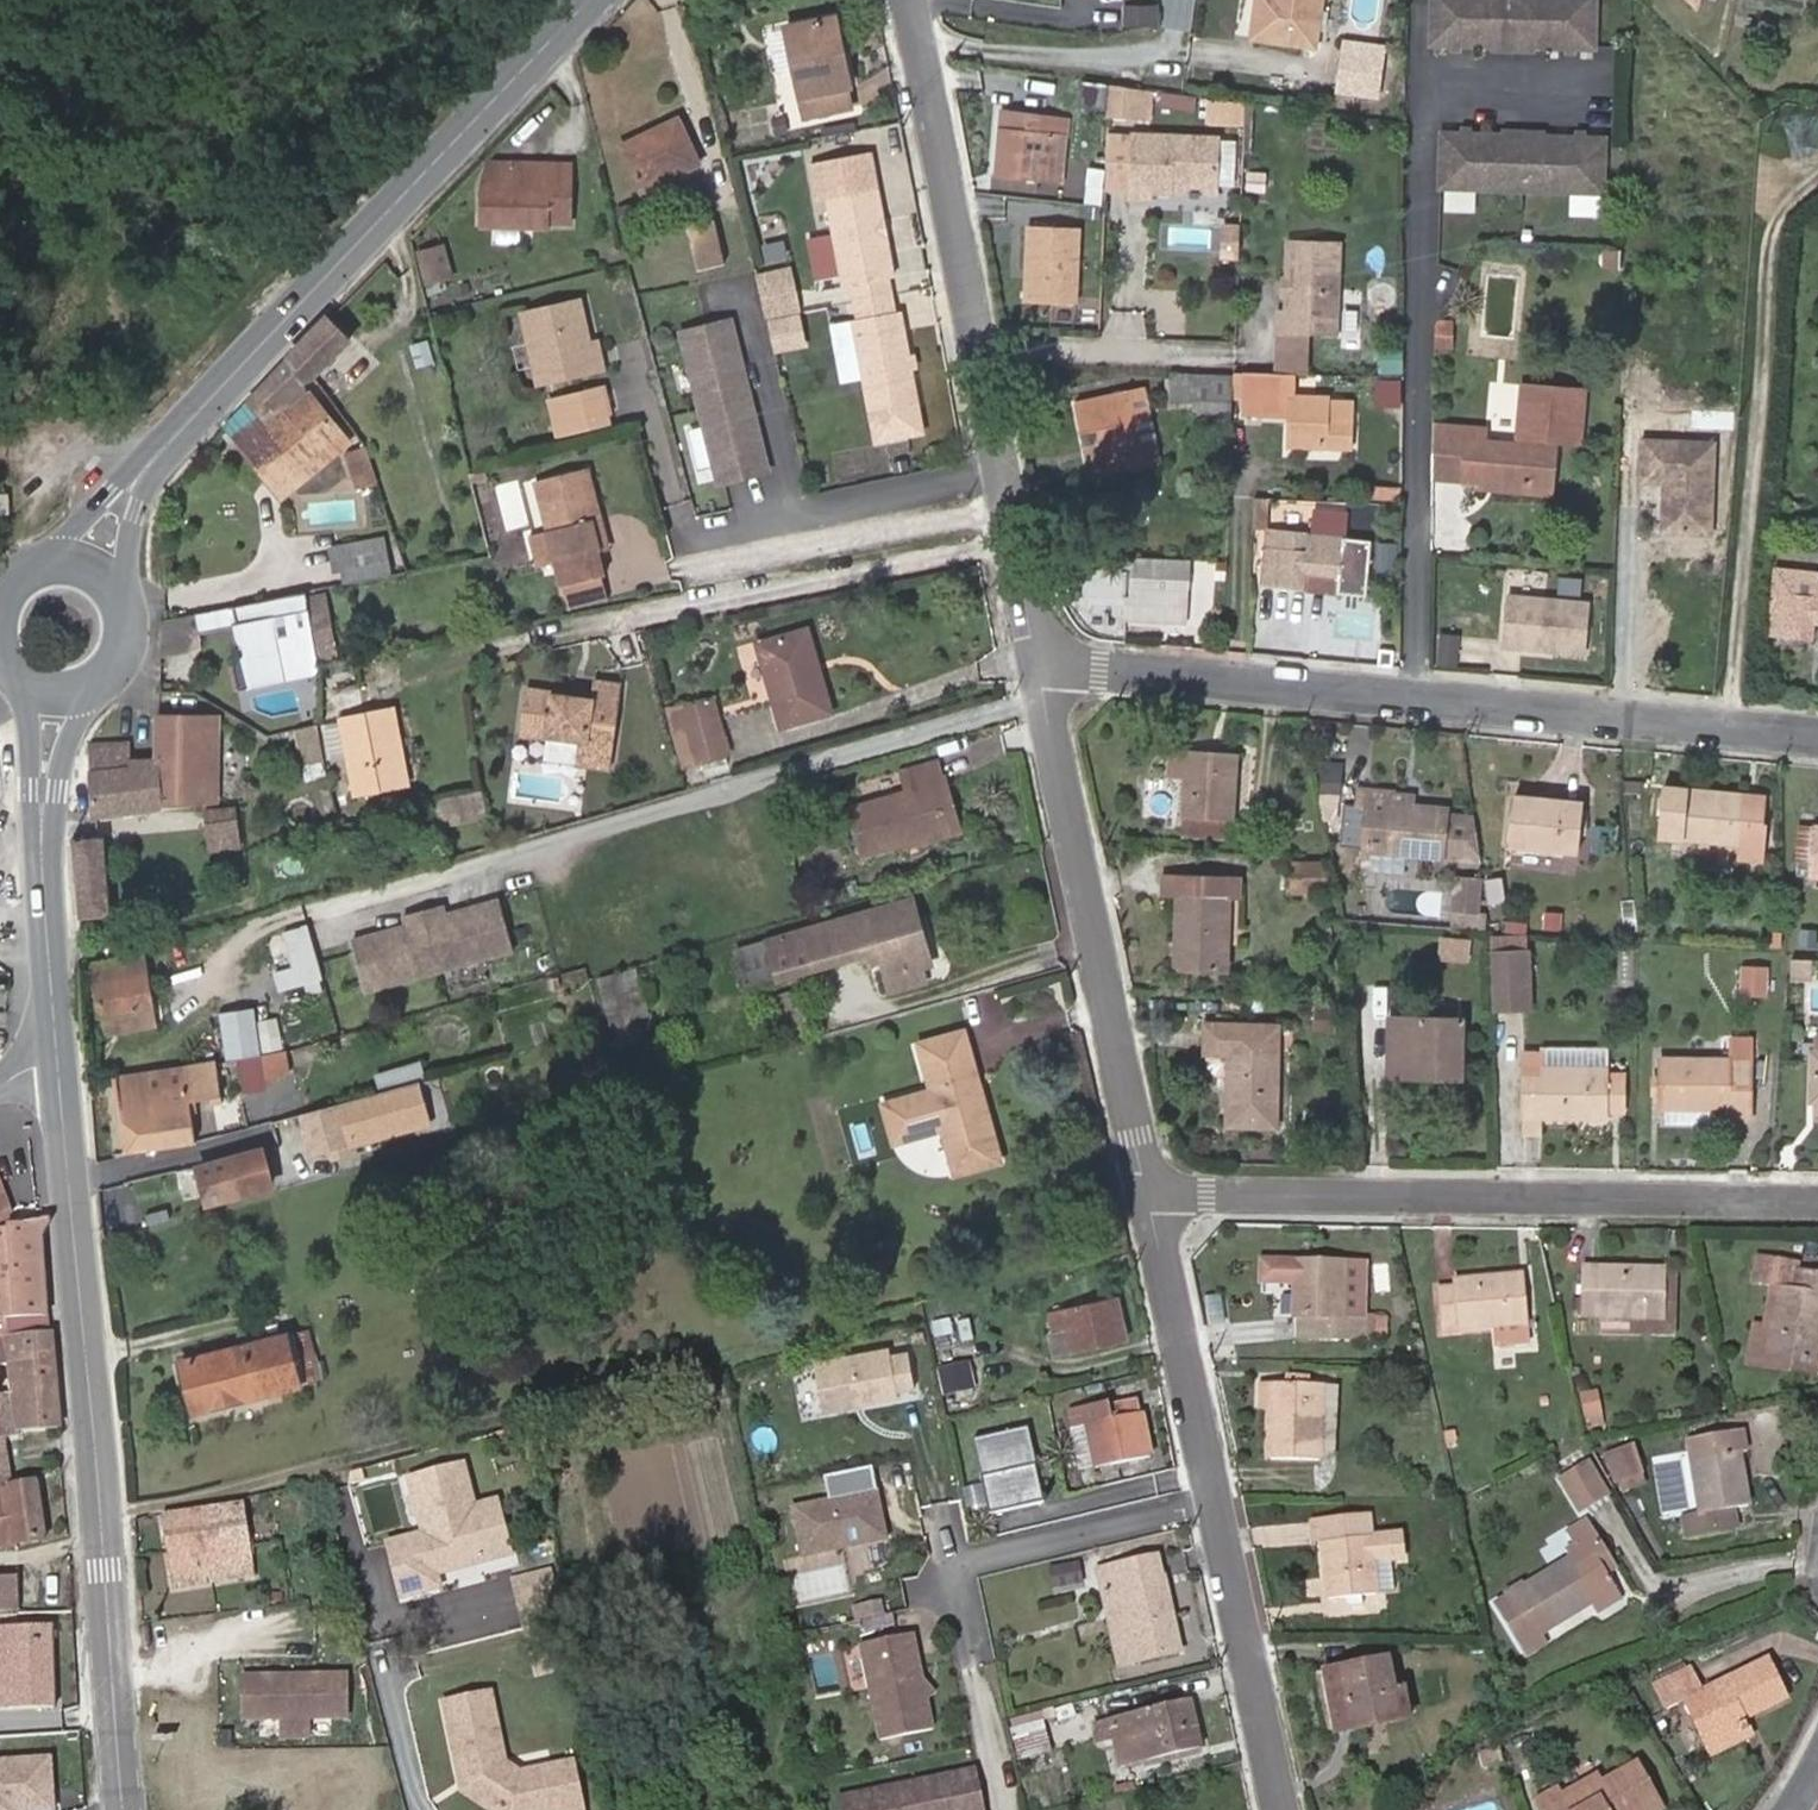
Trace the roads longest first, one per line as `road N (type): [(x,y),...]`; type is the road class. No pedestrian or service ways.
road 1 (secondary): [(86,572),(124,504),(593,0)]
road 2 (residential): [(1412,699),(1426,95),(1578,97)]
road 3 (secondary): [(60,1062),(123,1809)]
road 4 (residential): [(910,0),(1041,662)]
road 5 (residential): [(1150,1199),(1817,1199)]
road 6 (residential): [(1150,1199),(1284,1809)]
road 7 (residential): [(1041,662),(1150,1199)]
road 8 (residential): [(1412,699),(1817,736)]
road 9 (secondary): [(52,693),(43,842),(60,1062)]
road 10 (residential): [(1232,682),(1041,662)]
road 11 (residential): [(1232,682),(1412,699)]
road 12 (secondary): [(52,693),(91,686),(118,657),(123,638),(115,599),(86,572)]

